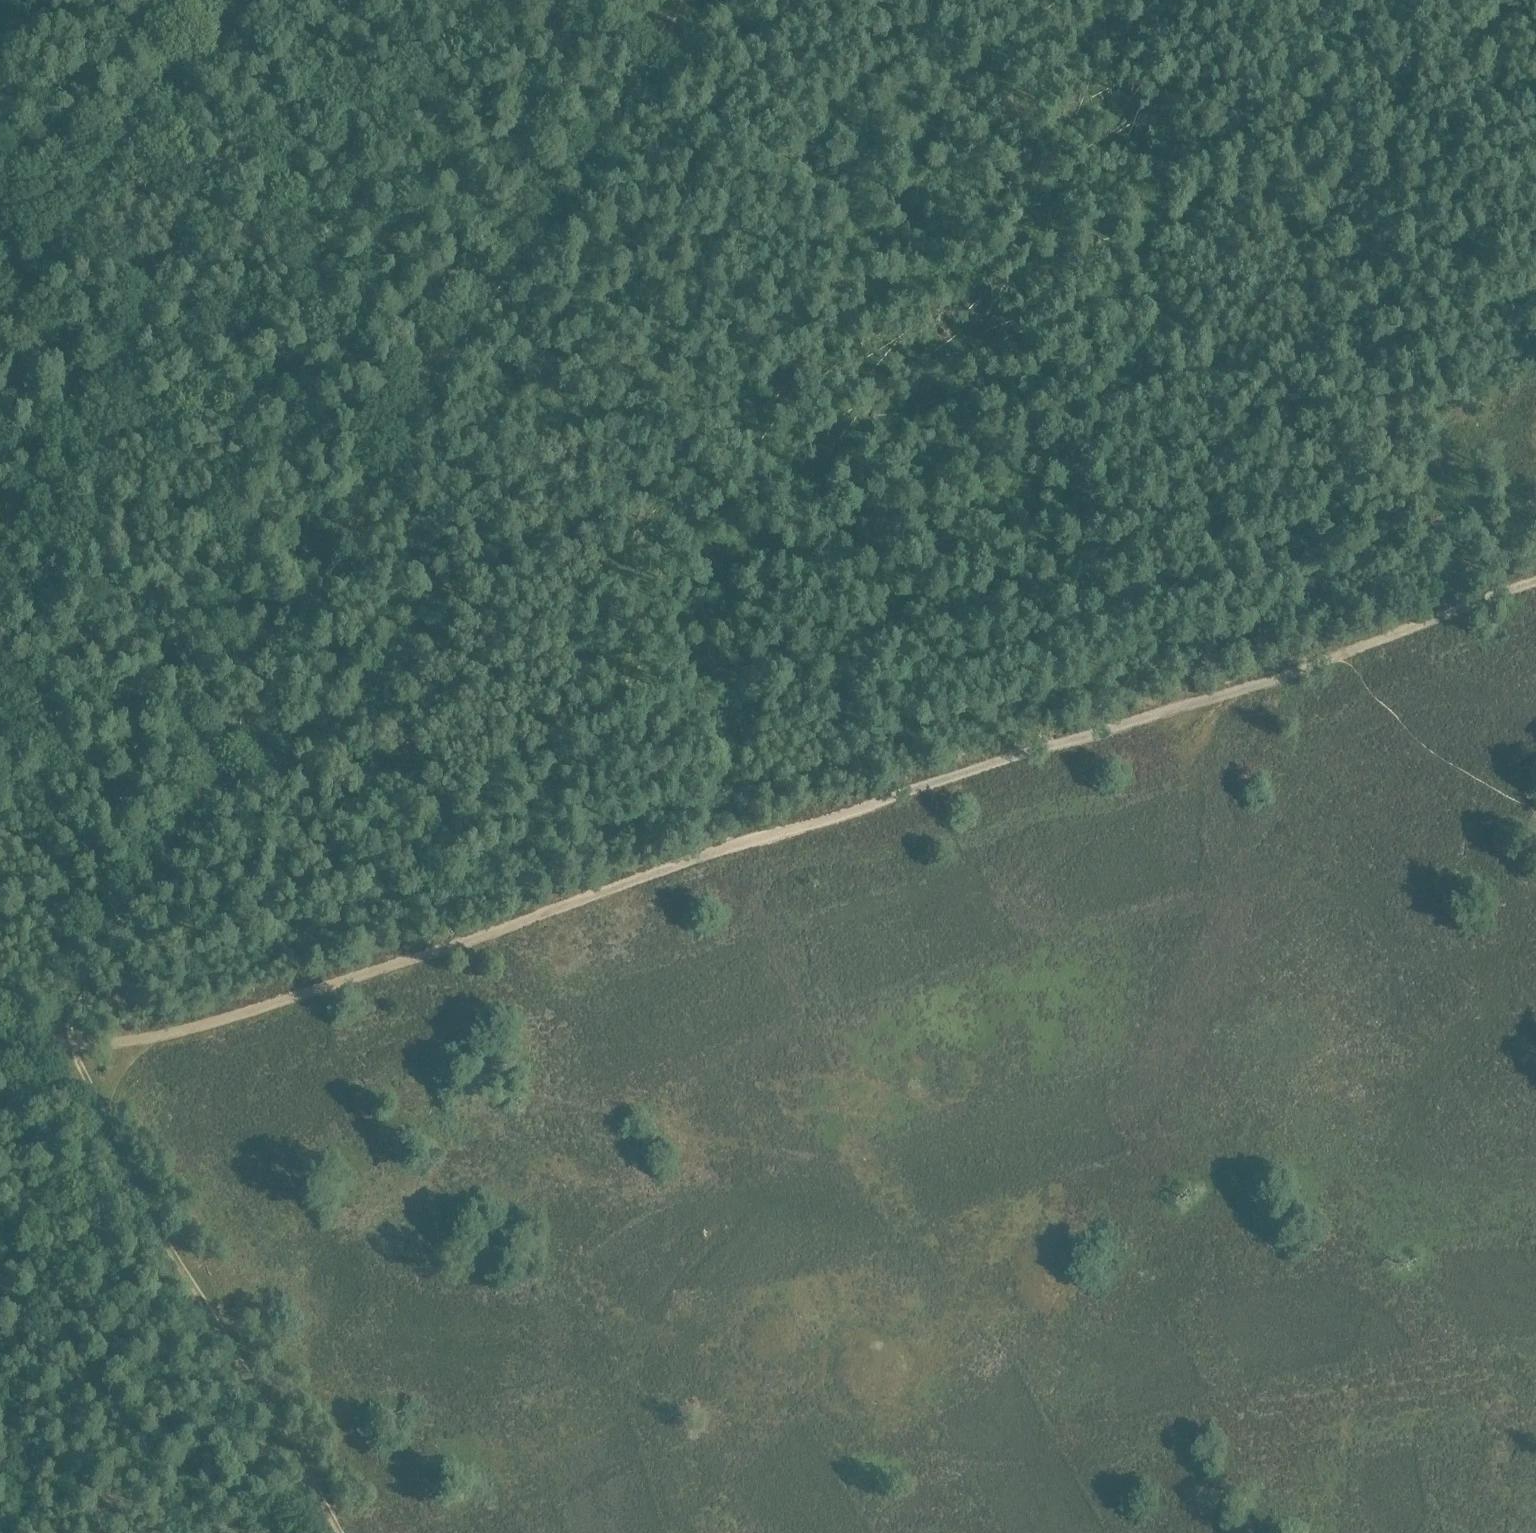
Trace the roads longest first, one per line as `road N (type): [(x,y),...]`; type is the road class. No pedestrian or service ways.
road 1 (track): [(1535,588),(224,1022),(62,1048),(339,1532)]
road 2 (track): [(684,0),(599,146),(314,584),(62,1048)]

